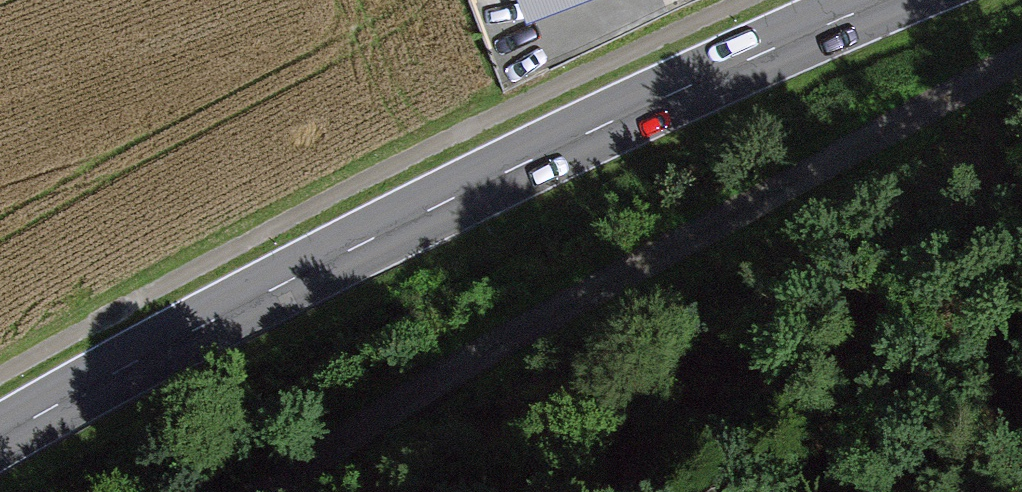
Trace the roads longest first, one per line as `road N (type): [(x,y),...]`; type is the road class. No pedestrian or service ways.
road 1 (primary): [(0,454),(488,183),(916,0)]
road 2 (track): [(296,491),(460,379),(1021,64)]

